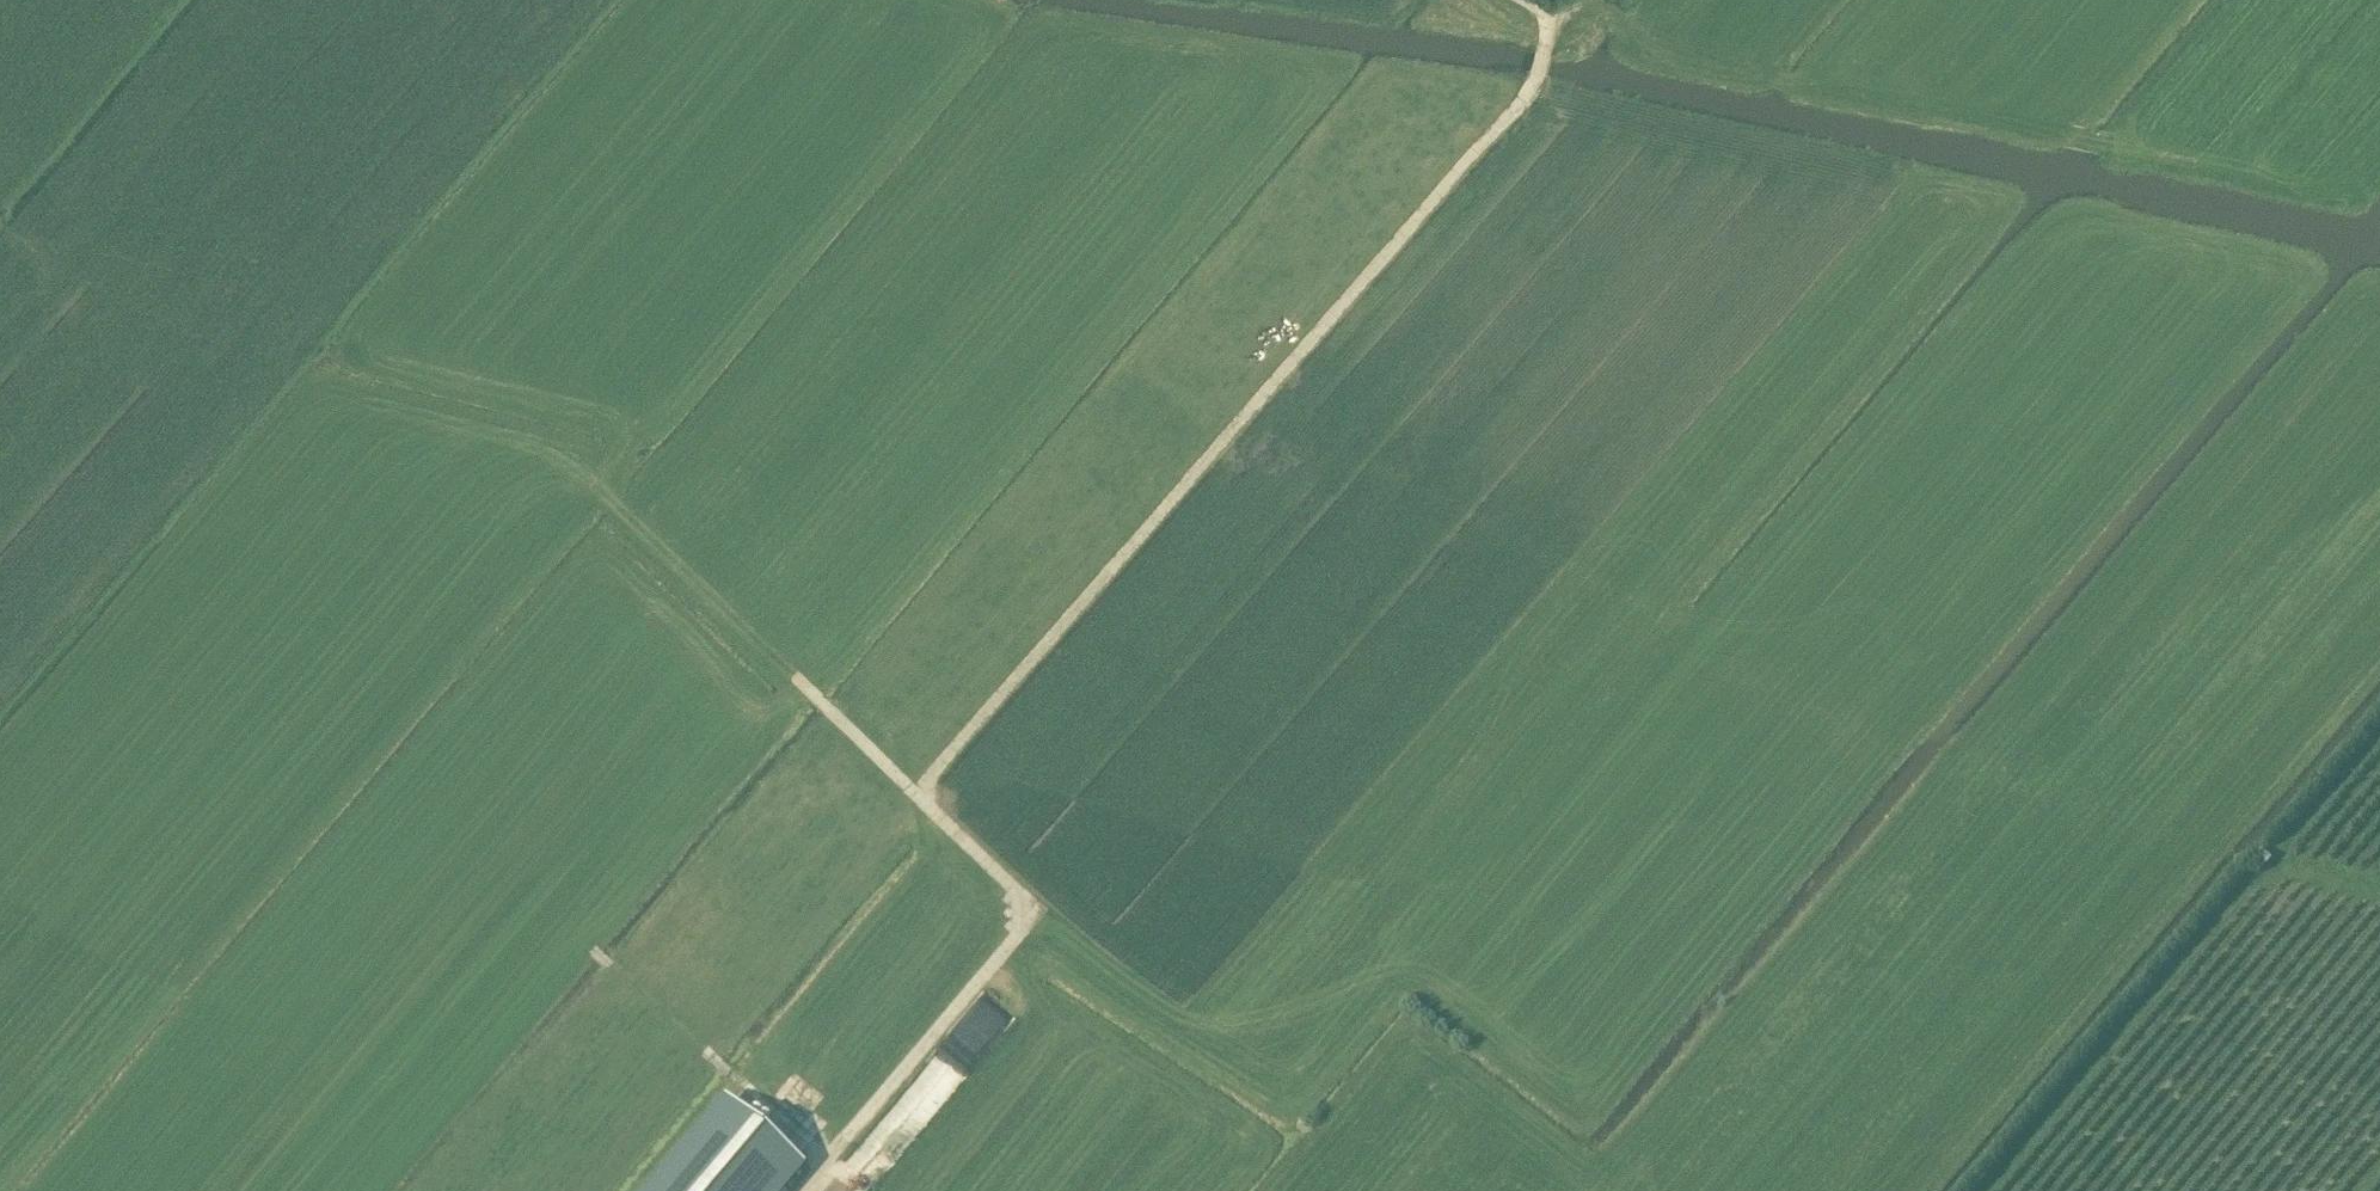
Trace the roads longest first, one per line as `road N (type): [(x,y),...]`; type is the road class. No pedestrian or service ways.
road 1 (track): [(800,1190),(1036,914),(918,794),(1527,72),(1546,30),(1542,0)]
road 2 (track): [(918,794),(812,679)]

